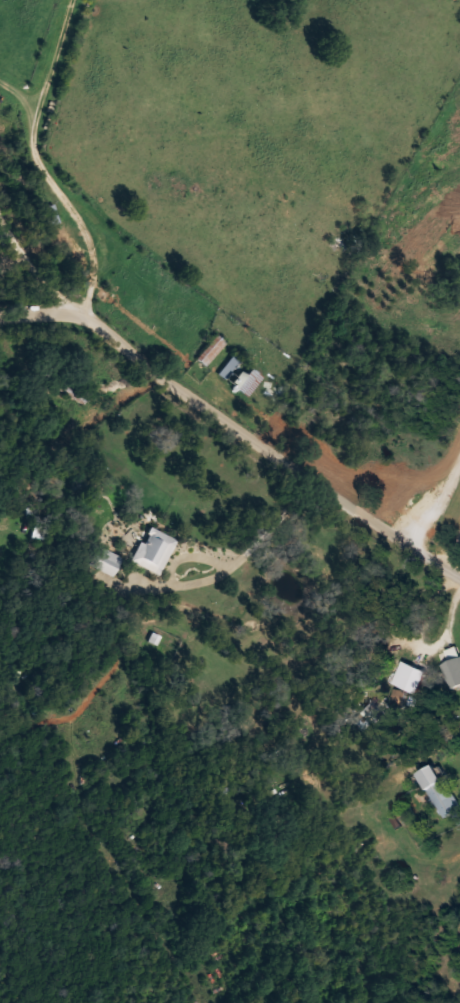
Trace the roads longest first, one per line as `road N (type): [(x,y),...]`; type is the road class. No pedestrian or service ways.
road 1 (residential): [(459,585),(297,477),(79,314),(0,316)]

